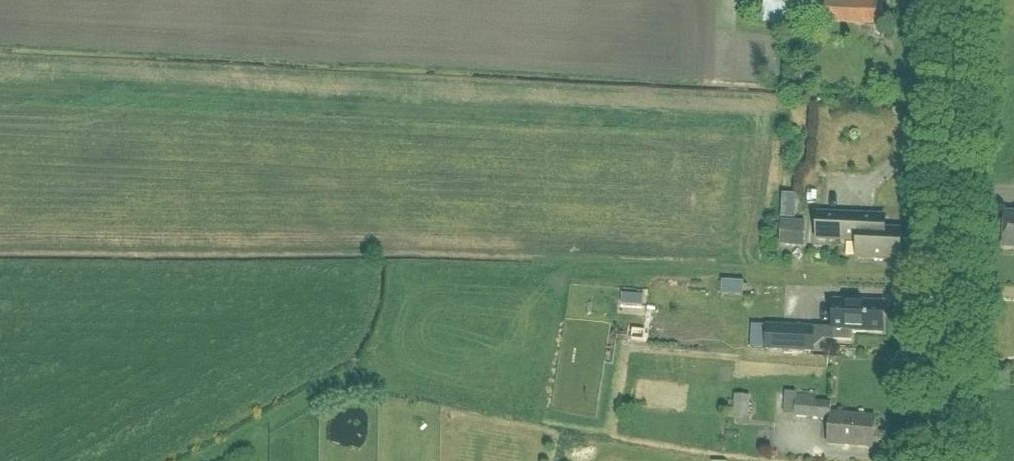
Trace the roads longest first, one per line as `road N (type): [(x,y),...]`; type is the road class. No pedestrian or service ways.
road 1 (unclassified): [(941,460),(960,0)]

